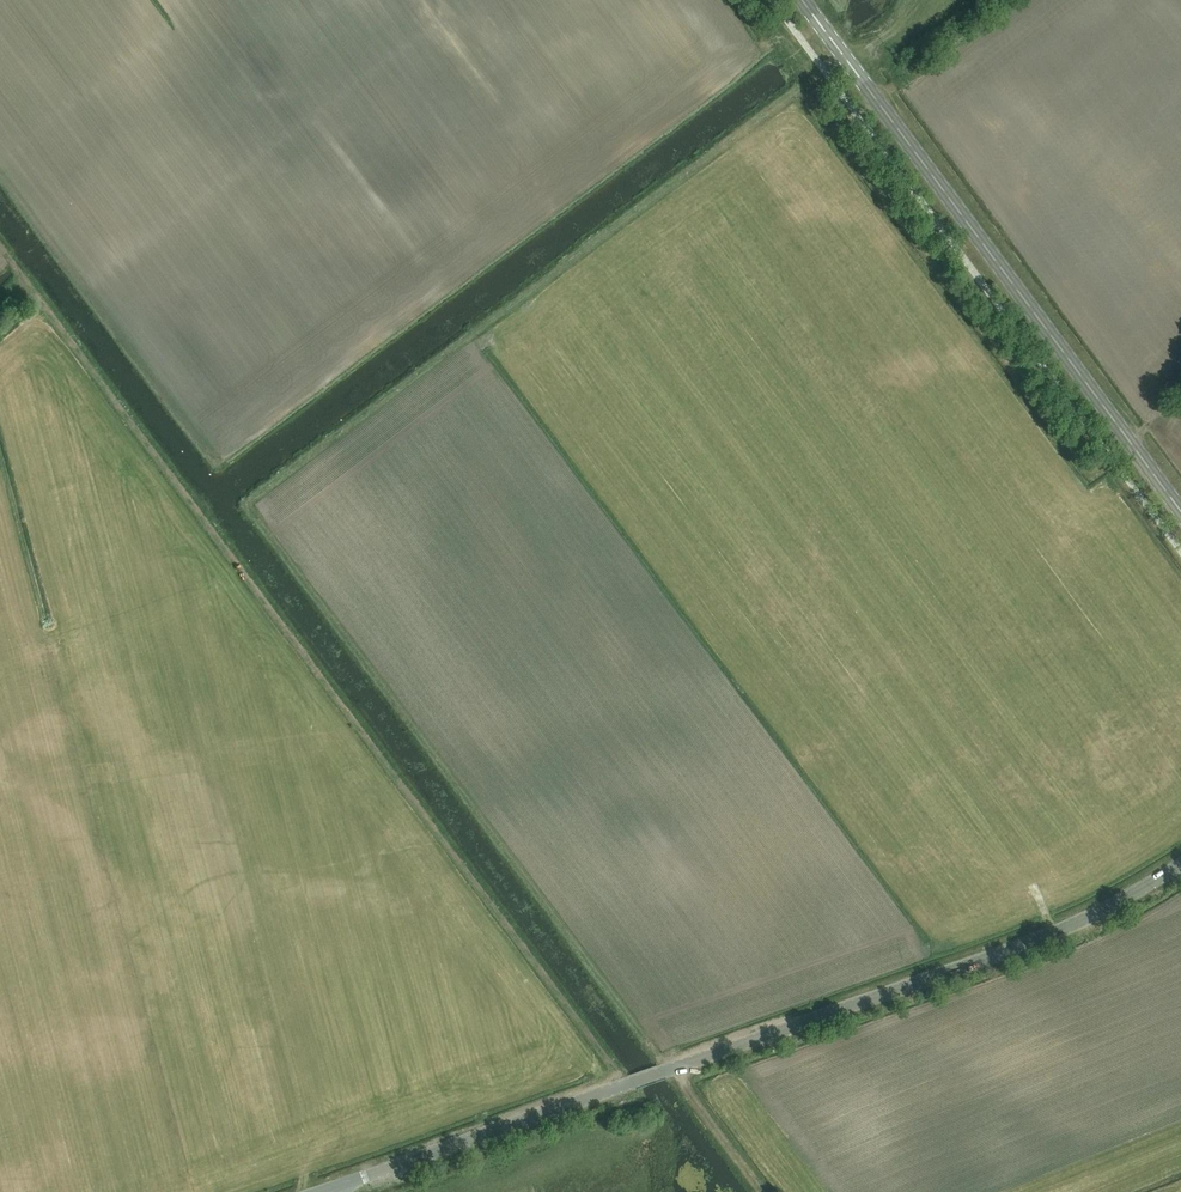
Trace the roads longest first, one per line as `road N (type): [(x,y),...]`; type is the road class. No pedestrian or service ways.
road 1 (track): [(764,1191),(252,500),(553,280),(840,55),(884,34),(908,0)]
road 2 (track): [(0,242),(624,1084)]
road 3 (tertiary): [(329,1189),(1014,948),(1180,864)]
road 4 (primary): [(1180,514),(799,0)]

